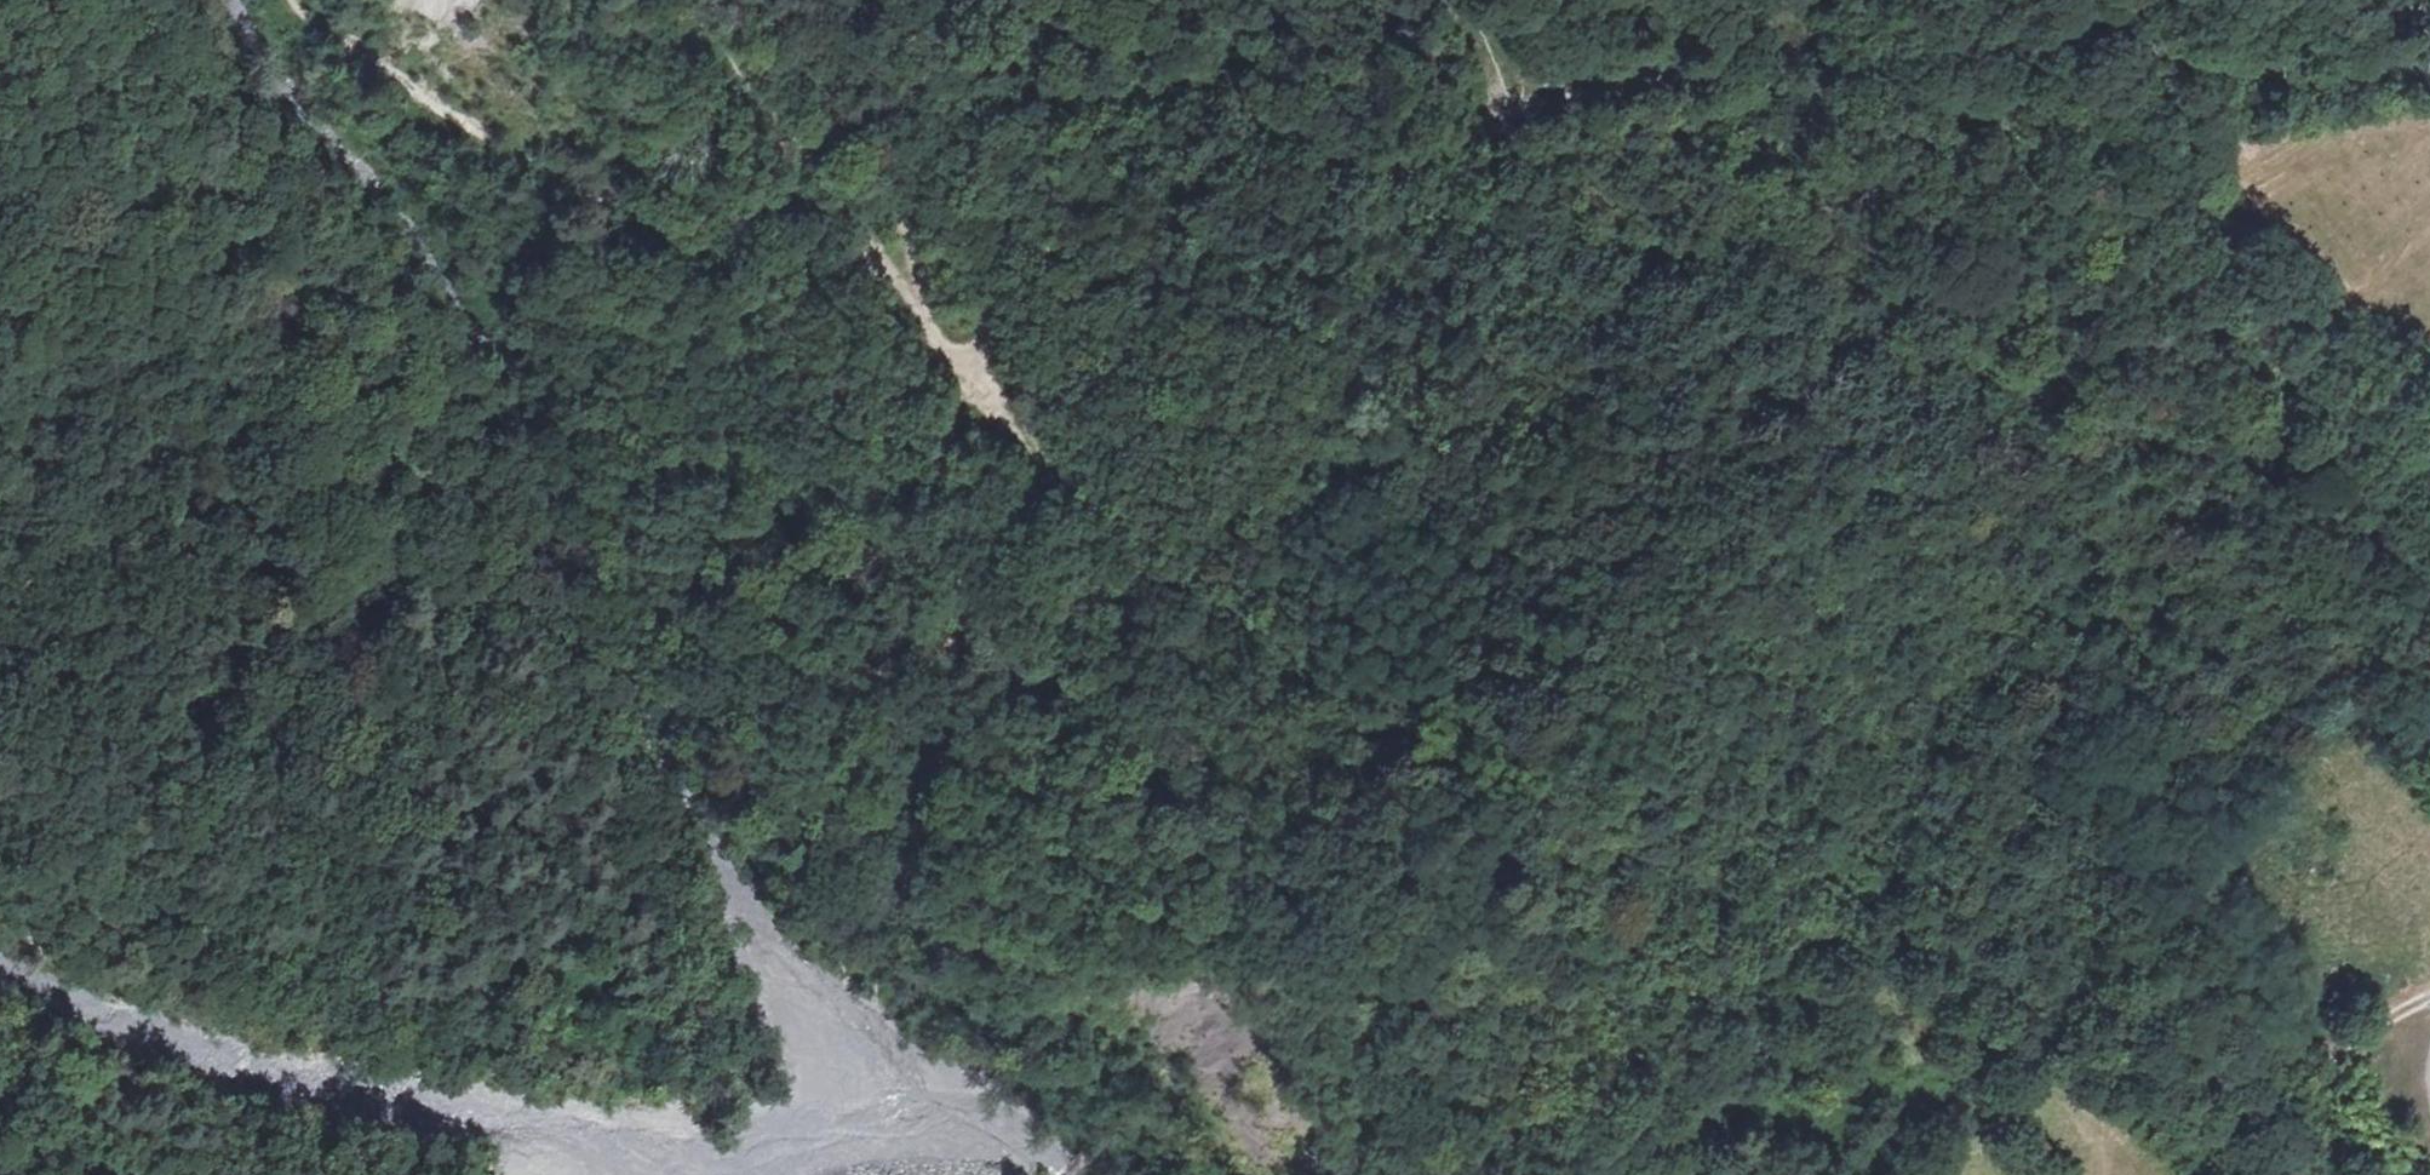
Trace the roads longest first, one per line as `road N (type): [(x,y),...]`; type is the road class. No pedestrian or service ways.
road 1 (track): [(885,269),(962,367),(1026,152),(1067,98),(1102,84),(1206,95),(1358,157),(1386,156),(1864,25),(1964,26),(2429,73)]
road 2 (track): [(956,0),(931,175),(916,230),(885,269)]
road 3 (track): [(645,210),(753,255),(885,269)]

